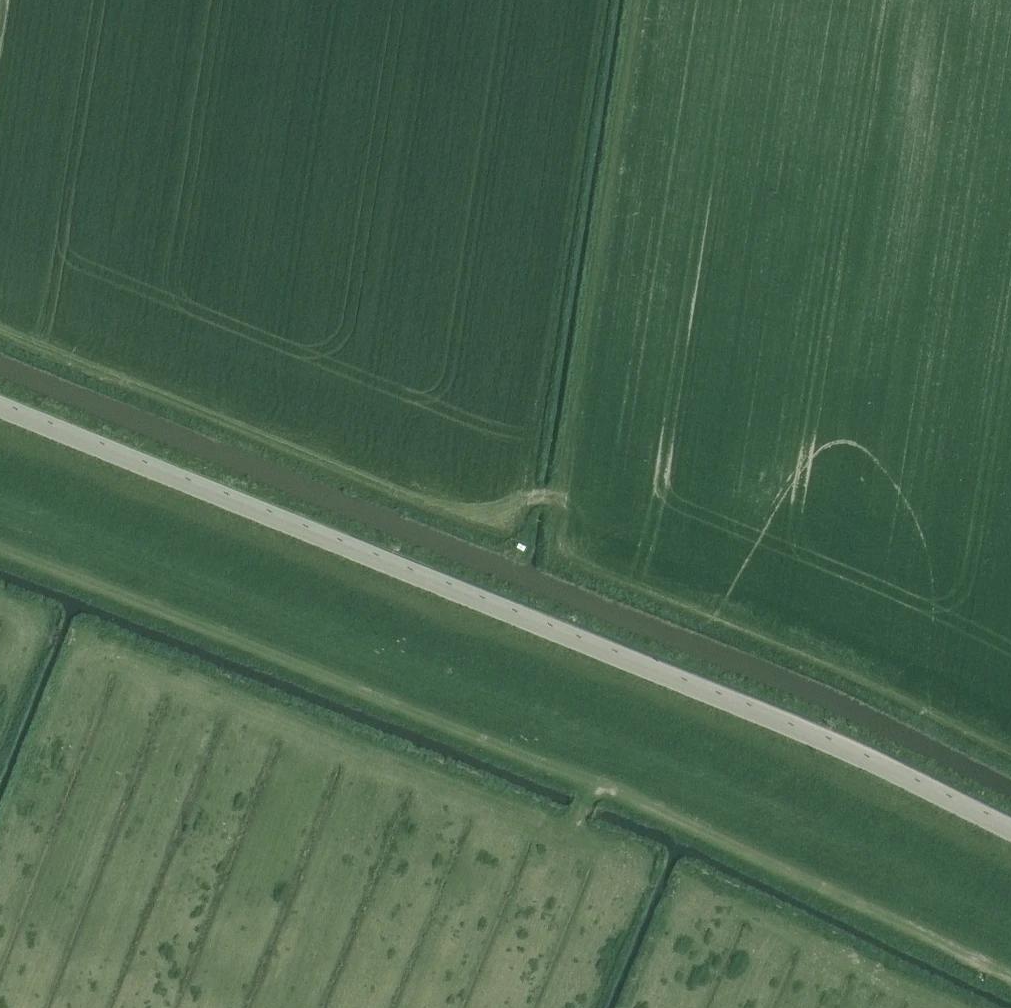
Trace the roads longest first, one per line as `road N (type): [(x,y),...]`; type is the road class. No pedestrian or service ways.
road 1 (unclassified): [(1010,834),(798,727),(0,406)]
road 2 (track): [(1010,987),(602,792)]

